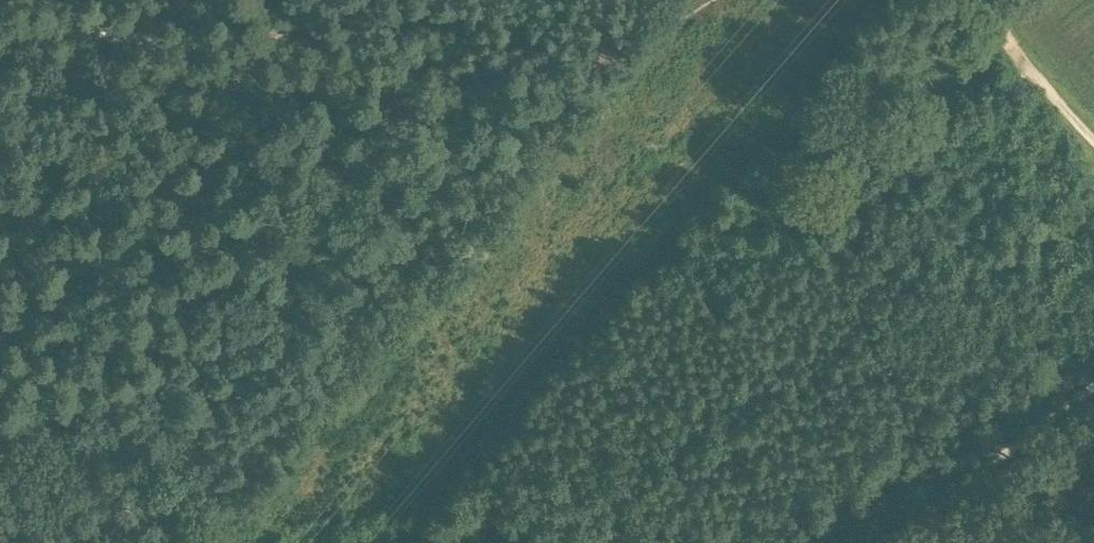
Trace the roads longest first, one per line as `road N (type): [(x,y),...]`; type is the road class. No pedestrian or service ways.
road 1 (track): [(0,22),(387,76)]
road 2 (track): [(387,76),(463,112),(511,119),(589,84),(715,0)]
road 3 (track): [(965,0),(1093,137)]

